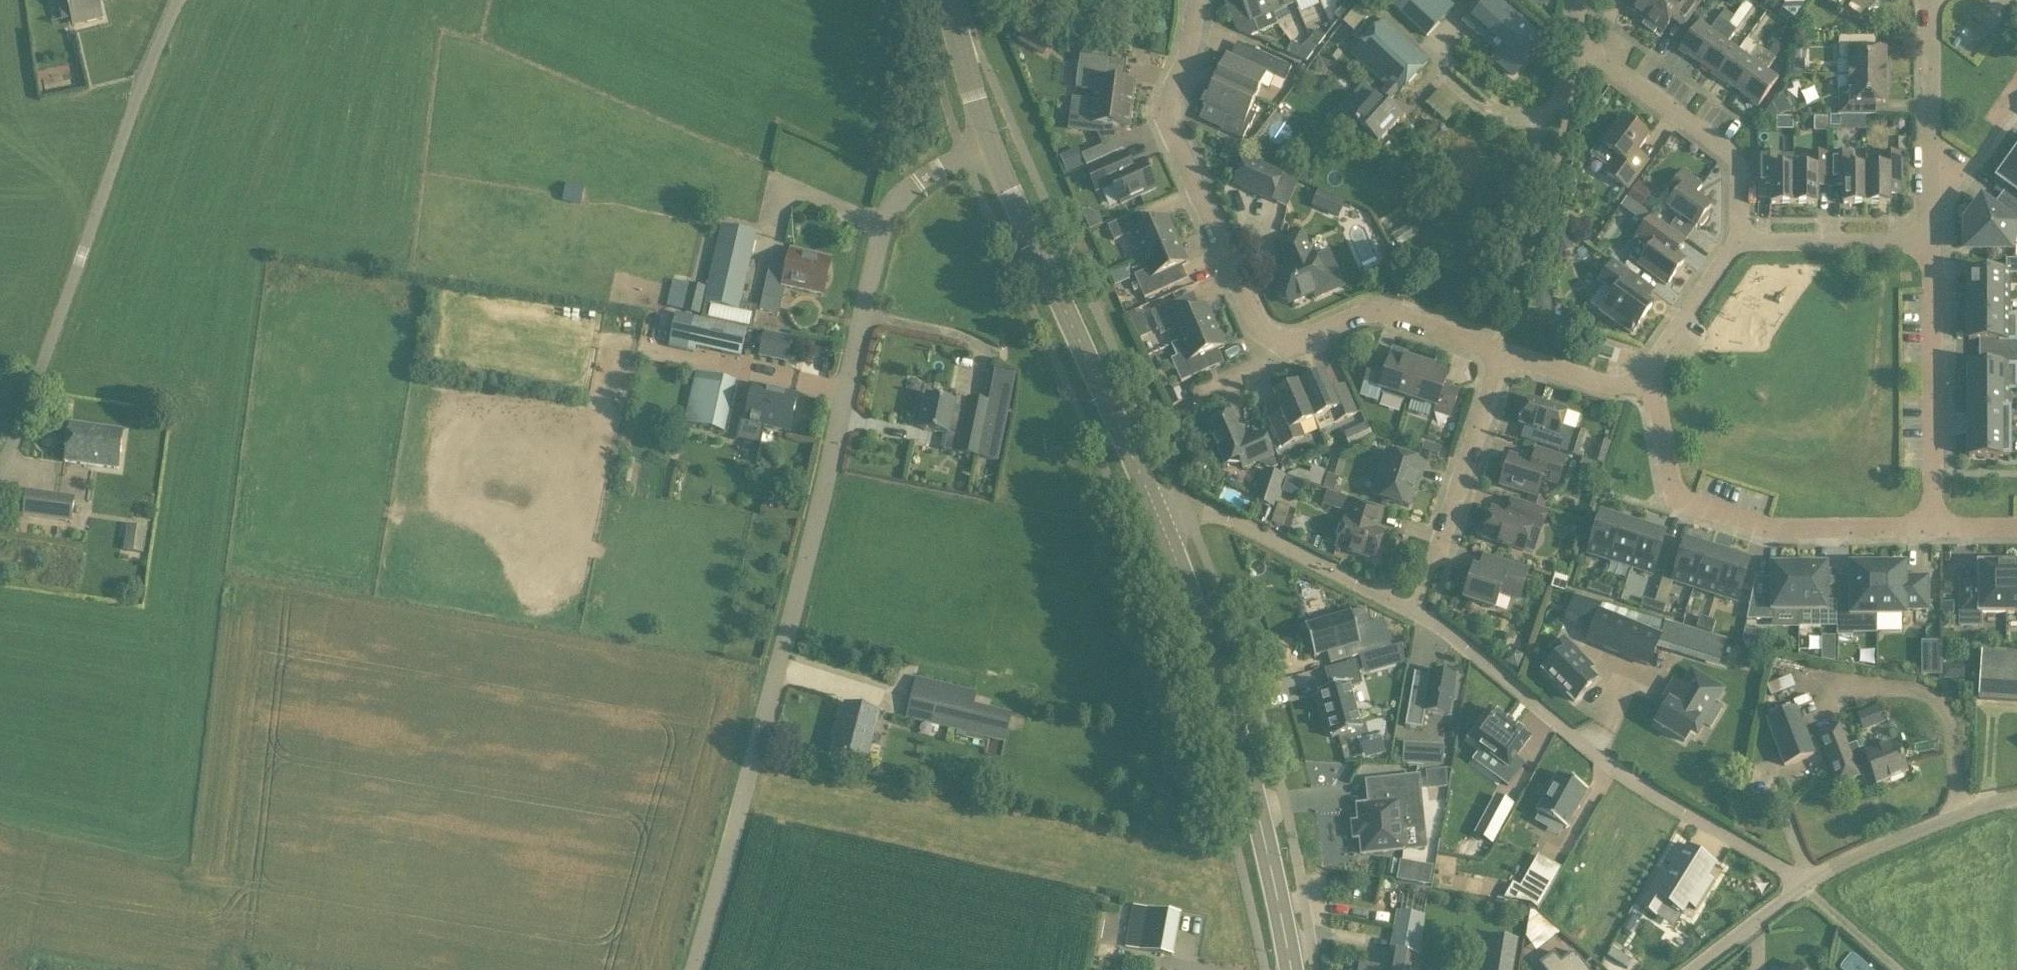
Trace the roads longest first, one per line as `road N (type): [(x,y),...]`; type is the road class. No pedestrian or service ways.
road 1 (unclassified): [(696,969),(763,732),(881,232),(897,192),(988,143)]
road 2 (unclassified): [(0,473),(37,393),(179,0)]
road 3 (tertiary): [(1294,969),(1210,648),(1156,507)]
road 4 (residential): [(1809,882),(1573,737),(1420,615)]
road 5 (residential): [(1932,526),(1781,533),(1680,516),(1643,368)]
road 6 (tertiary): [(1156,507),(988,143)]
road 7 (residential): [(1200,0),(1186,61),(1161,108),(1269,361)]
road 8 (residential): [(1738,239),(1732,156),(1584,48),(1583,0)]
road 9 (residential): [(1420,615),(1241,529),(1184,508),(1156,507)]
road 10 (residential): [(1932,526),(1932,243)]
road 11 (residential): [(1420,615),(1503,348)]
road 12 (residential): [(1269,361),(1372,318),(1398,316),(1503,348)]
road 13 (residential): [(1932,243),(1929,0)]
road 14 (residential): [(1809,882),(1893,841),(2016,797)]
road 15 (residential): [(1932,243),(1738,239)]
road 16 (residential): [(1643,368),(1738,239)]
road 17 (tertiary): [(988,143),(950,0)]
road 18 (residential): [(1503,348),(1611,378),(1643,368)]
road 19 (residential): [(1697,969),(1809,882)]
road 20 (residential): [(1907,969),(1809,882)]

